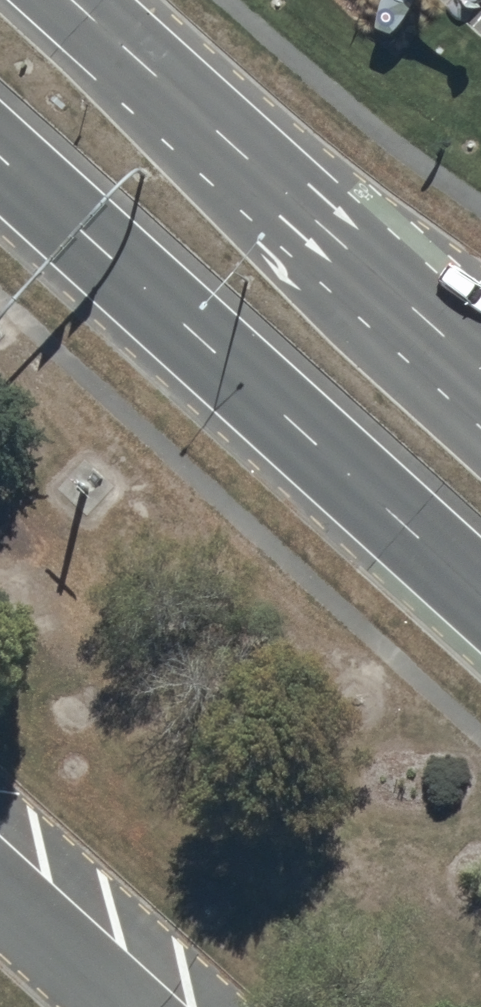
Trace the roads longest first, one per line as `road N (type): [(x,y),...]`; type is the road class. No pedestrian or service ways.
road 1 (primary): [(480,597),(0,160)]
road 2 (primary): [(63,0),(480,381)]
road 3 (unclassified): [(107,1006),(0,910)]

